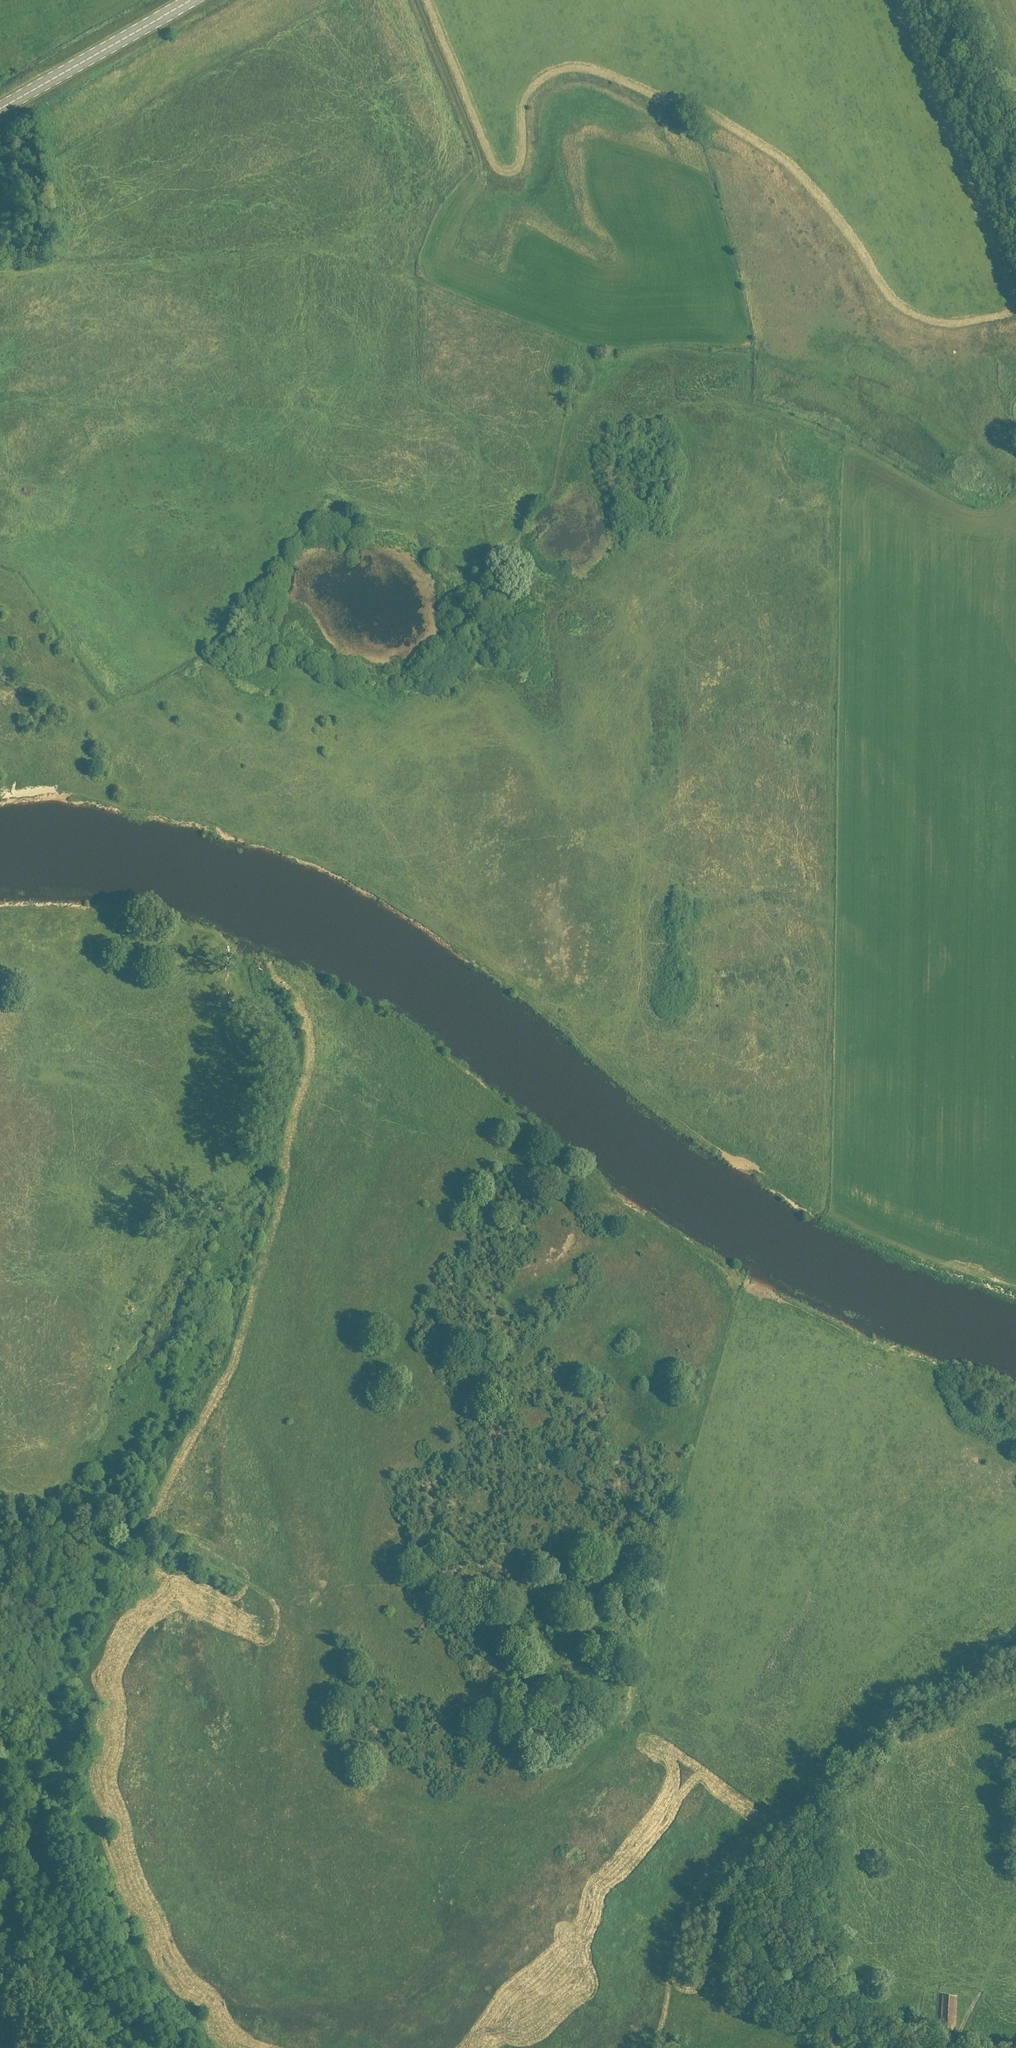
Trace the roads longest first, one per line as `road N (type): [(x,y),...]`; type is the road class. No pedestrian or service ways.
road 1 (primary): [(0,109),(189,0)]

